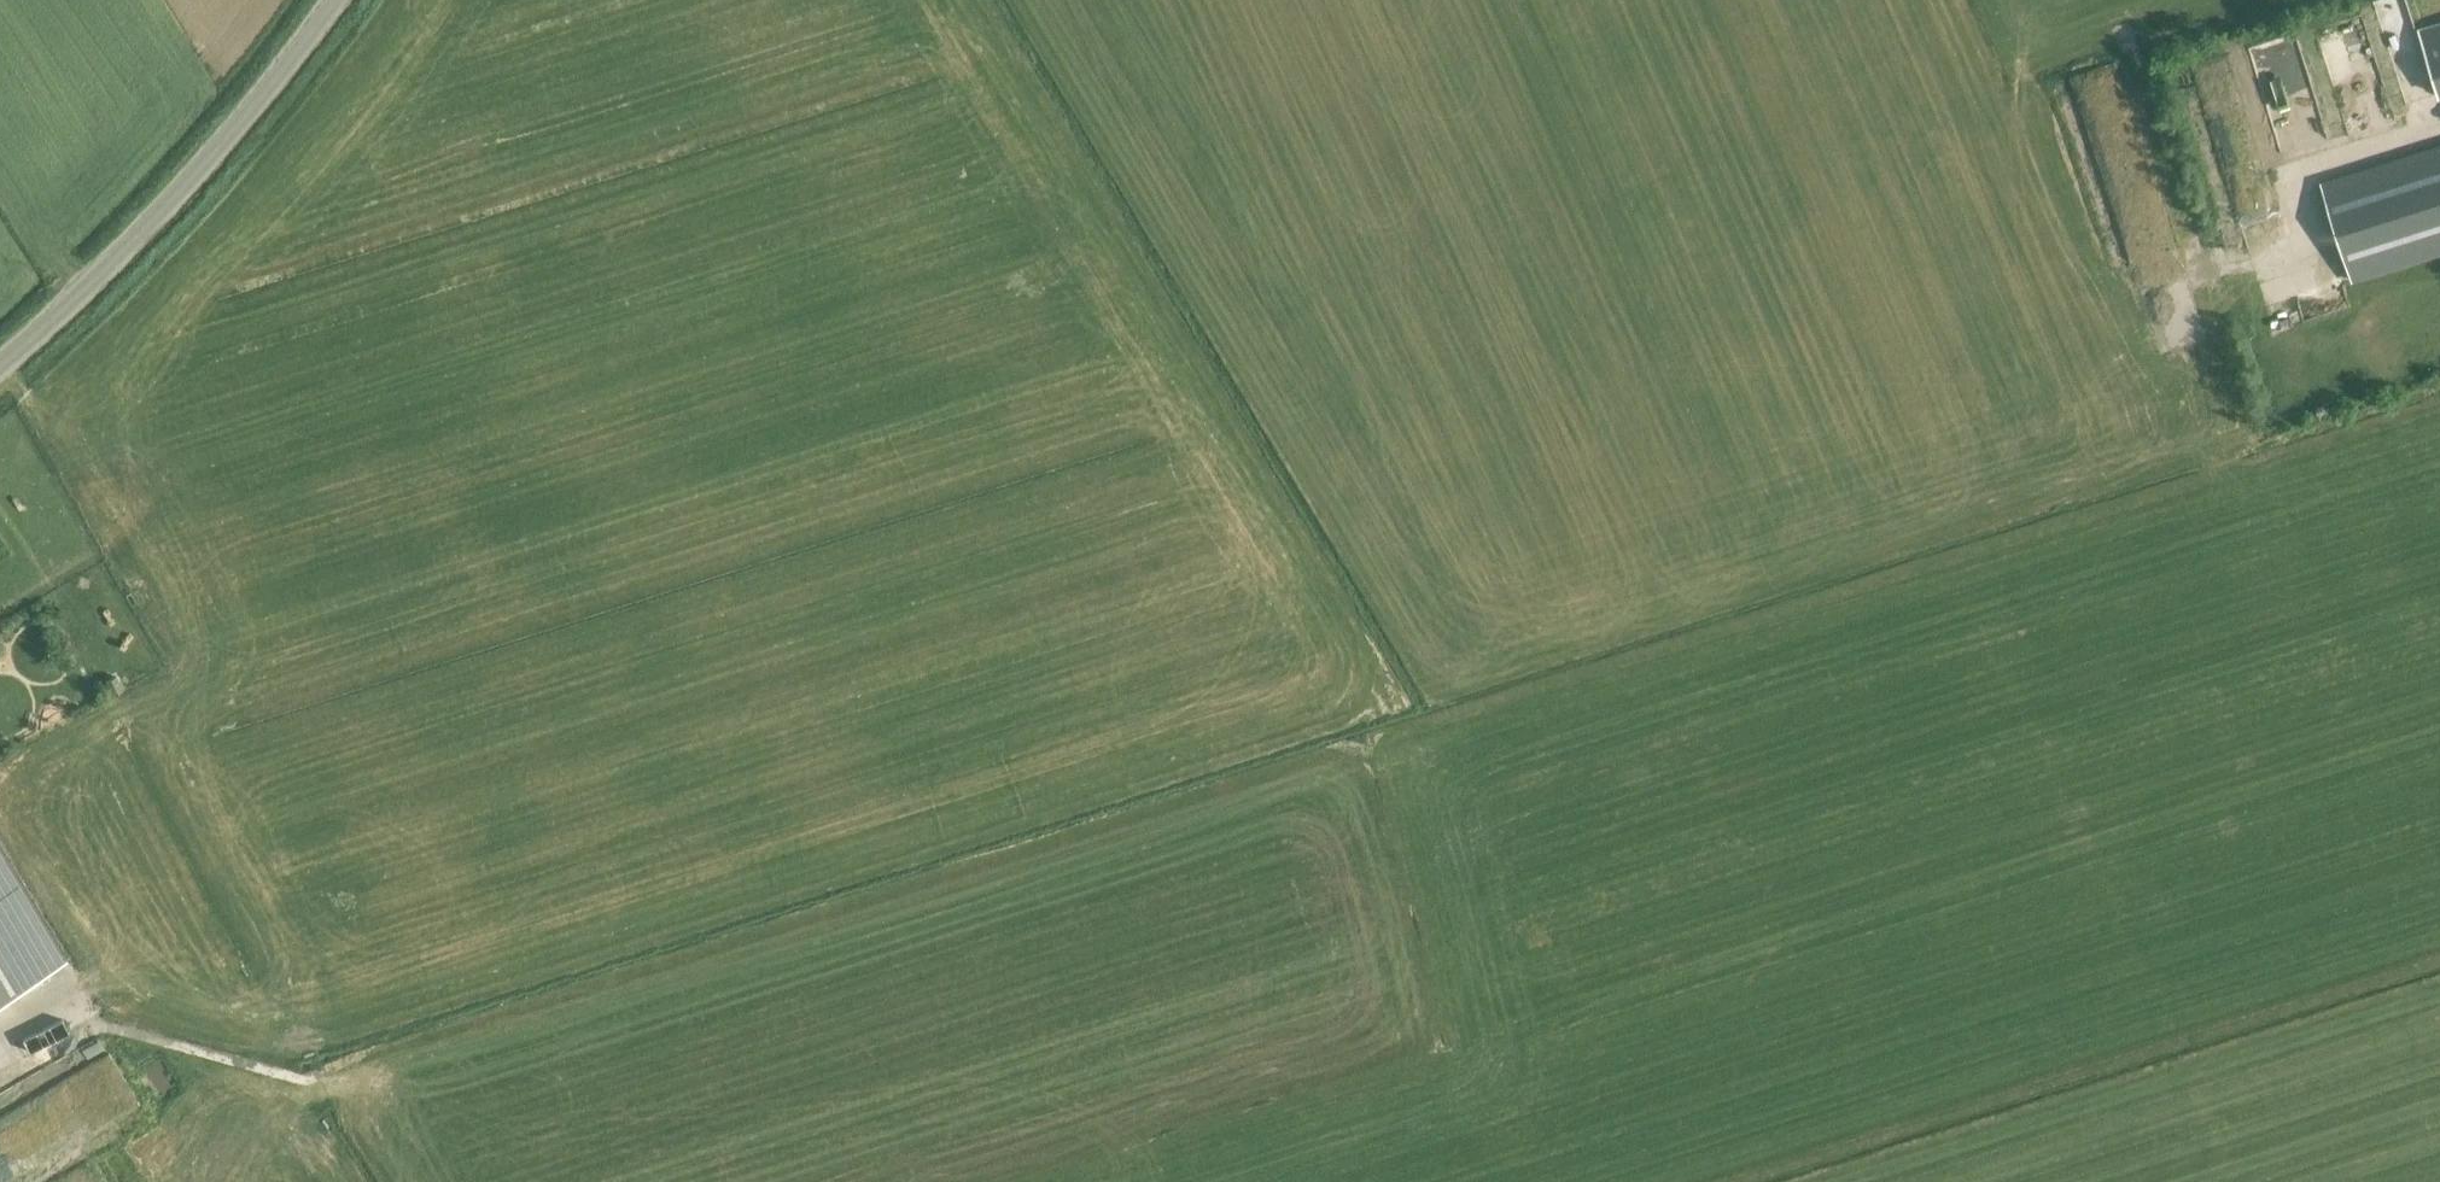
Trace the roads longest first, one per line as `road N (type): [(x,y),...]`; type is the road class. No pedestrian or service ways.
road 1 (unclassified): [(0,364),(193,174),(331,0)]

